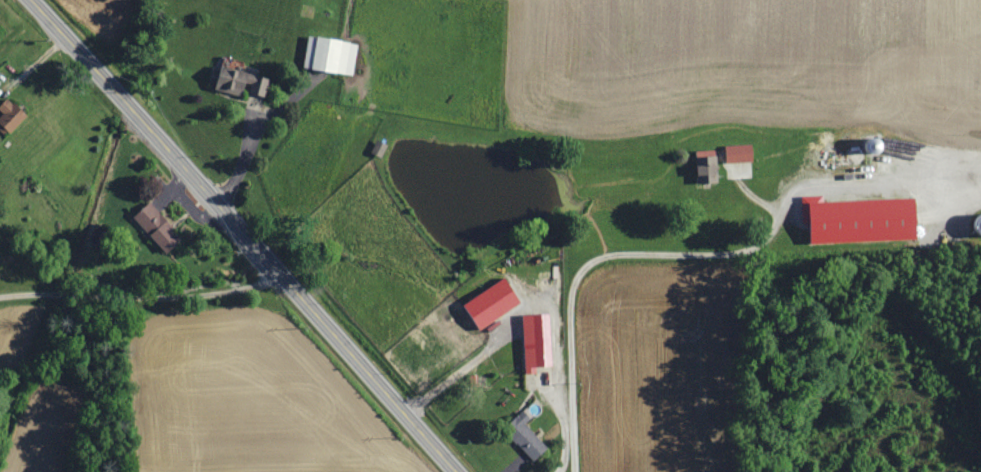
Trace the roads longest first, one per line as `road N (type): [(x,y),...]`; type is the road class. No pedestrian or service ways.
road 1 (primary): [(457,471),(33,0)]
road 2 (residential): [(570,471),(568,297),(579,270),(606,254),(748,250),(789,212)]

